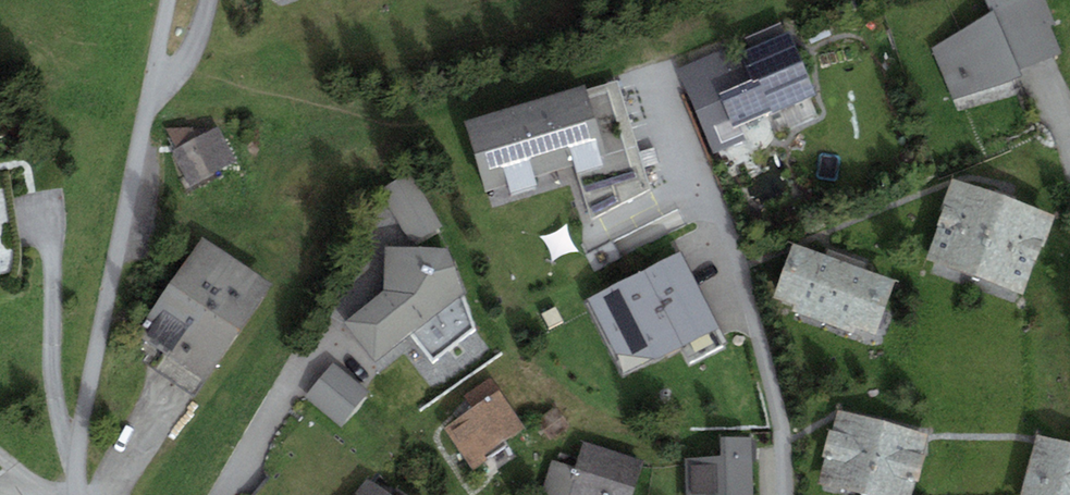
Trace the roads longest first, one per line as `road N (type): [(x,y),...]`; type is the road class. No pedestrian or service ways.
road 1 (residential): [(781,494),(760,340),(660,71)]
road 2 (residential): [(151,92),(88,372),(72,494)]

